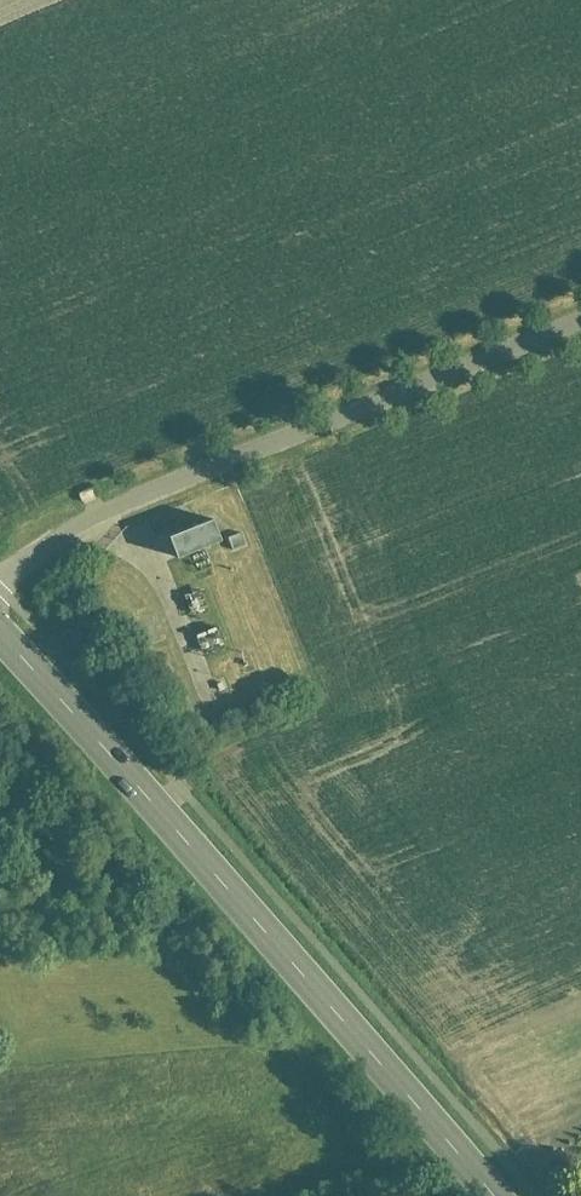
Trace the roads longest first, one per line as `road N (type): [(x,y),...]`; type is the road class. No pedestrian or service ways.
road 1 (primary): [(488,1195),(0,640)]
road 2 (residential): [(580,317),(179,467),(0,573)]

